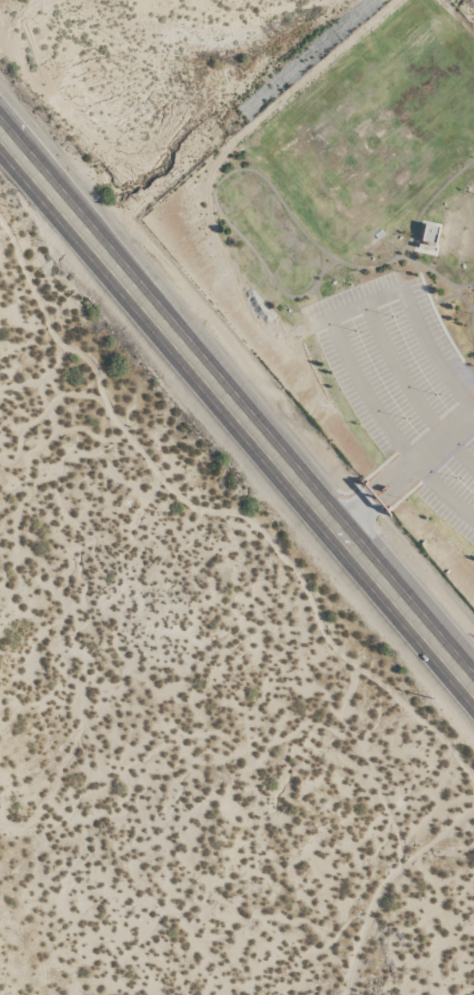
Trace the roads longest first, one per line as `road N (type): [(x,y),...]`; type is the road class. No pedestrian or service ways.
road 1 (secondary): [(0,131),(473,685)]

